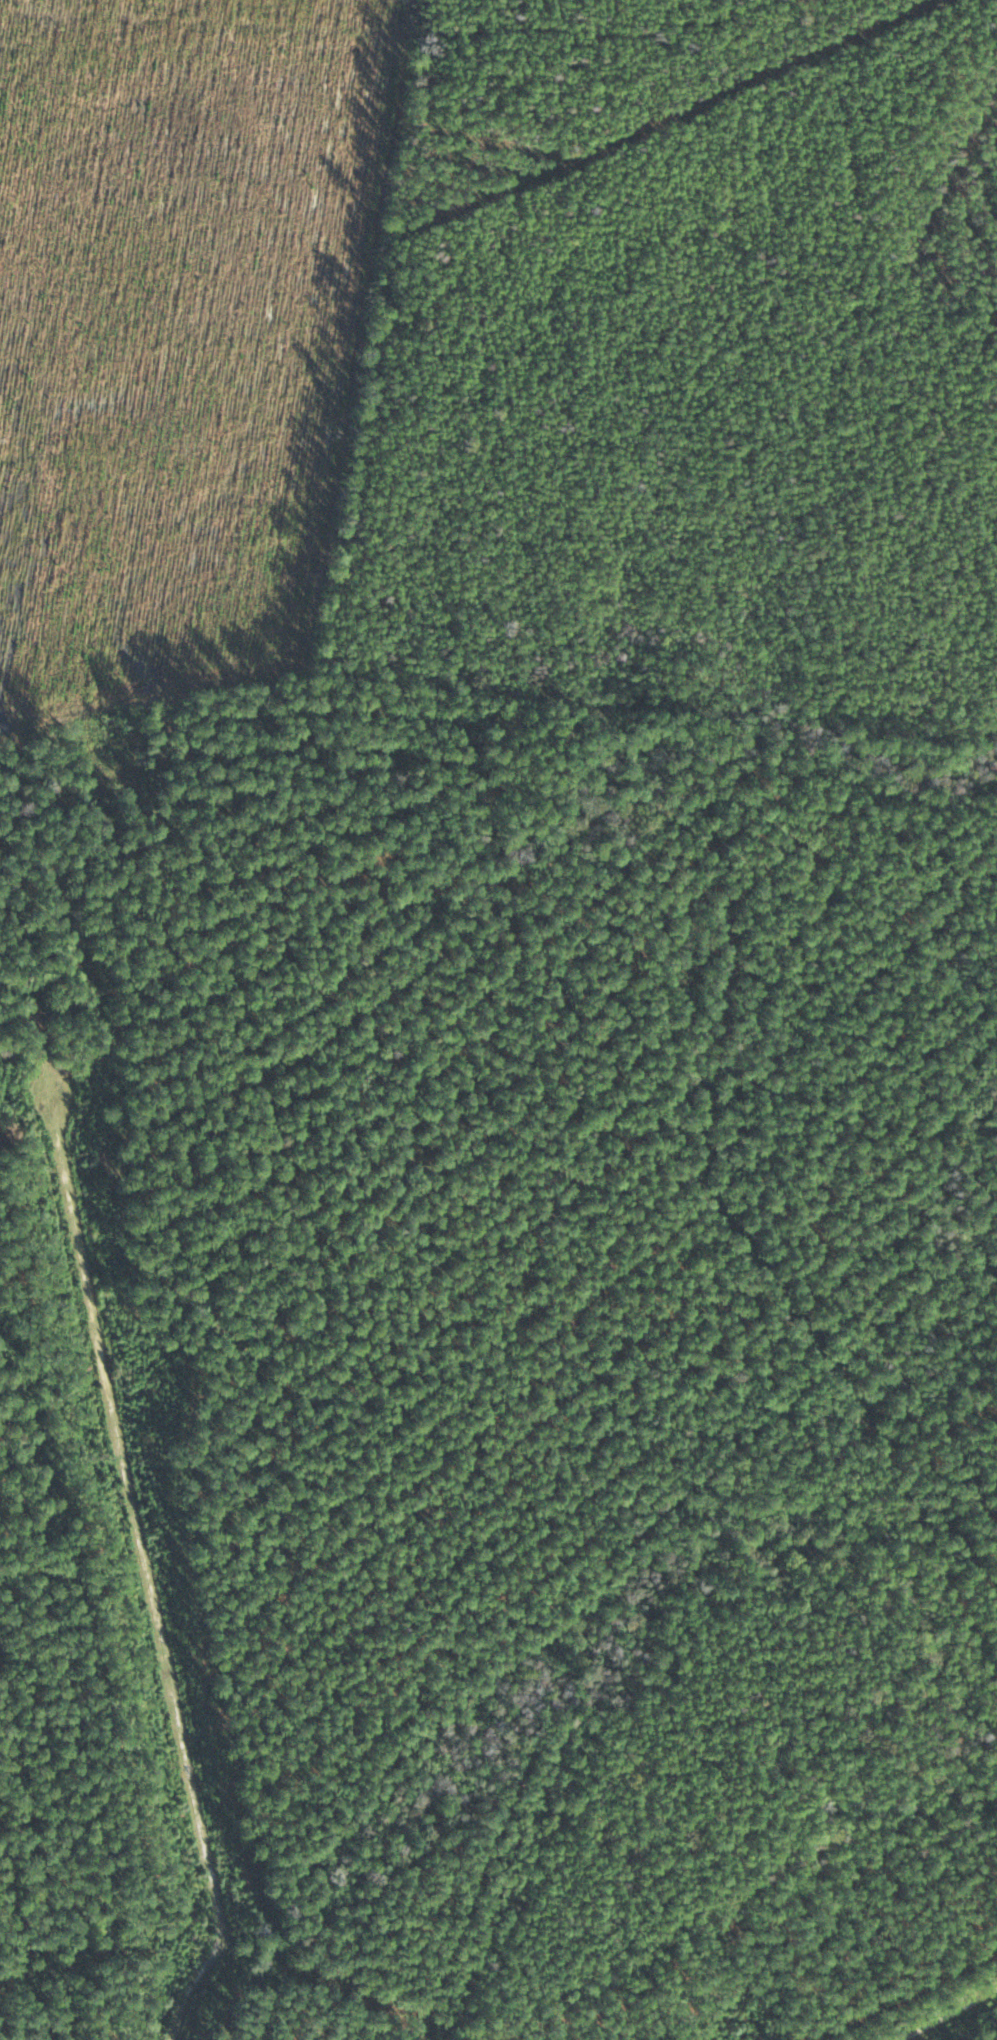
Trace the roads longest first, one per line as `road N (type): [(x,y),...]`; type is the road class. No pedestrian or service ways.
road 1 (residential): [(996,1951),(785,2039)]

